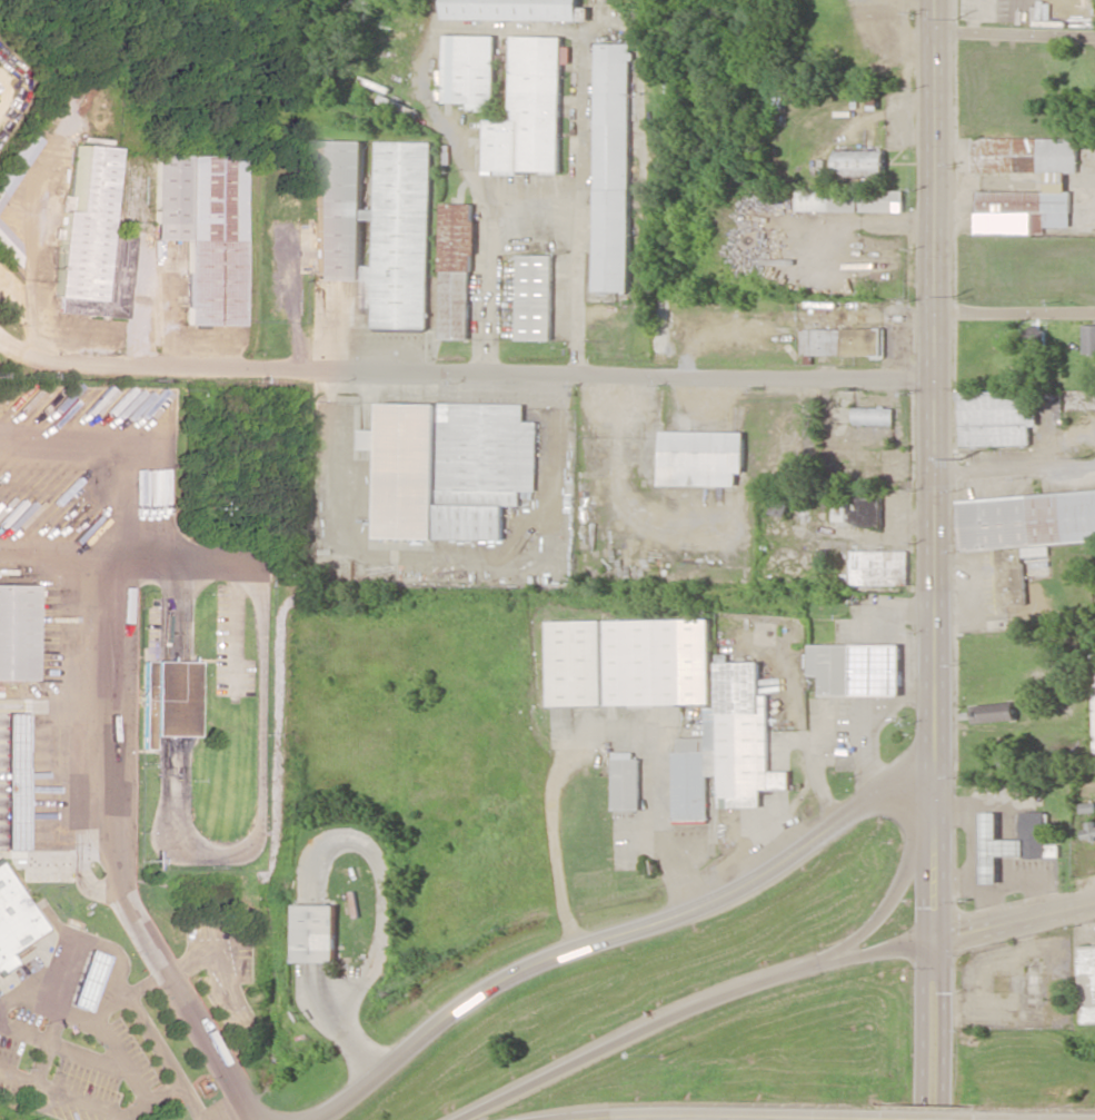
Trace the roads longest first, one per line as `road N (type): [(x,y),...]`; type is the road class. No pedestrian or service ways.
road 1 (tertiary): [(937,0),(944,313),(936,945)]
road 2 (residential): [(943,378),(53,361)]
road 3 (tertiary): [(314,1119),(501,982),(710,901),(862,804),(938,780)]
road 4 (motorway): [(937,832),(869,925),(804,969),(465,1119)]
road 5 (motorway): [(842,1114),(563,1119)]
road 6 (motorway): [(1068,1119),(842,1114)]
road 7 (tertiary): [(936,945),(933,1119)]
road 8 (tertiary): [(1094,907),(936,945)]
road 9 (residential): [(1094,38),(937,33)]
road 10 (residential): [(942,482),(1094,472)]
road 11 (residential): [(944,313),(1094,314)]
road 12 (motorway): [(936,945),(804,969)]

